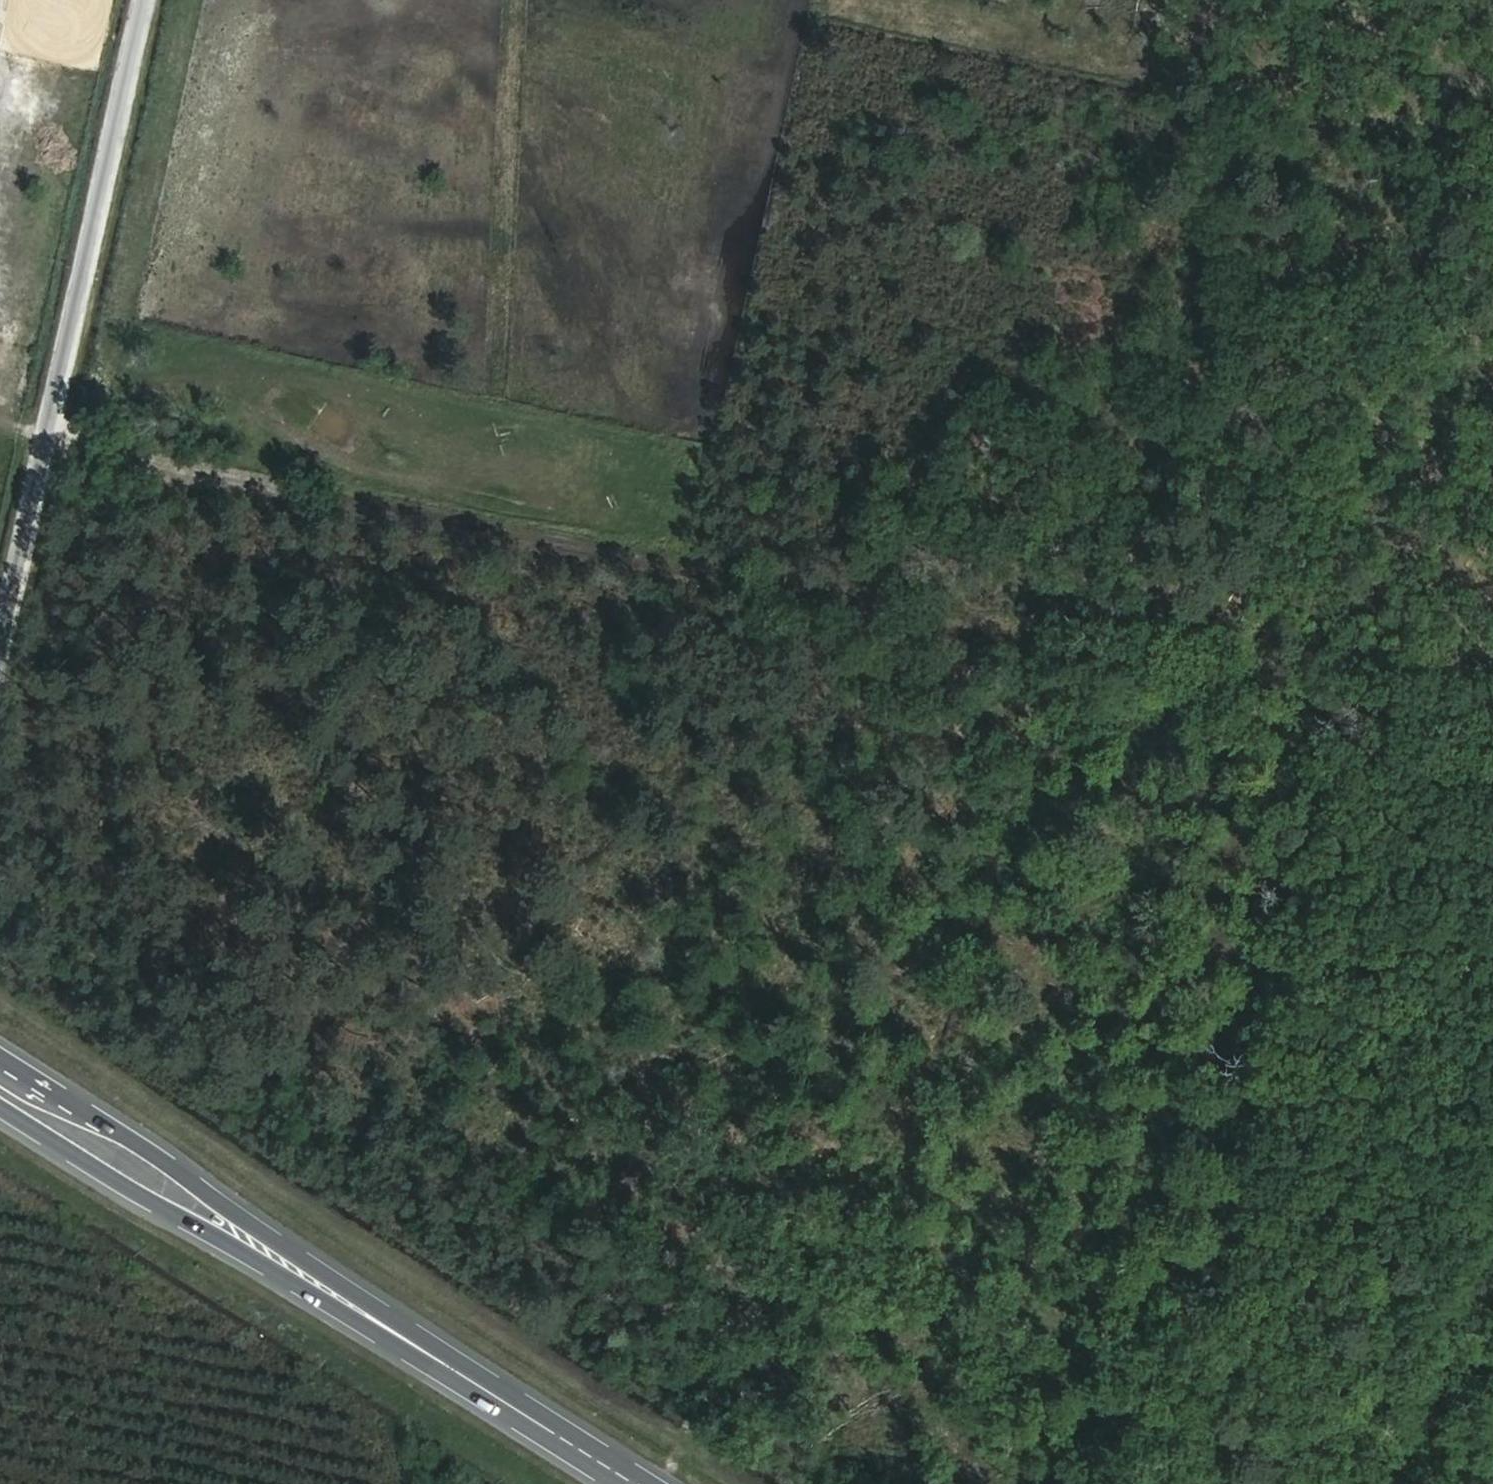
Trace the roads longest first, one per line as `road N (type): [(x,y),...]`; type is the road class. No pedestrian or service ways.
road 1 (primary): [(661,1483),(0,1069)]
road 2 (tertiary): [(150,0),(0,666)]

